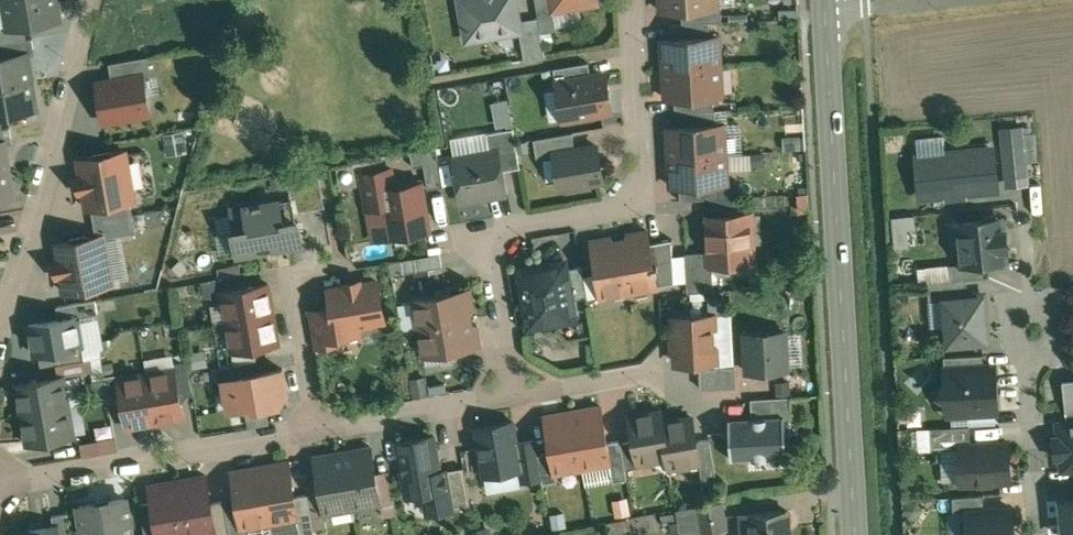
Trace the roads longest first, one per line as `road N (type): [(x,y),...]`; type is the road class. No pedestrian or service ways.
road 1 (tertiary): [(825,0),(854,534)]
road 2 (residential): [(632,0),(642,165),(624,202),(486,236),(509,391)]
road 3 (residential): [(92,0),(0,332)]
road 4 (residential): [(315,426),(0,478)]
road 5 (residential): [(1038,534),(1024,218)]
road 6 (residential): [(315,426),(291,275),(339,263)]
road 7 (residential): [(509,391),(315,426)]
road 8 (residential): [(509,391),(655,370)]

